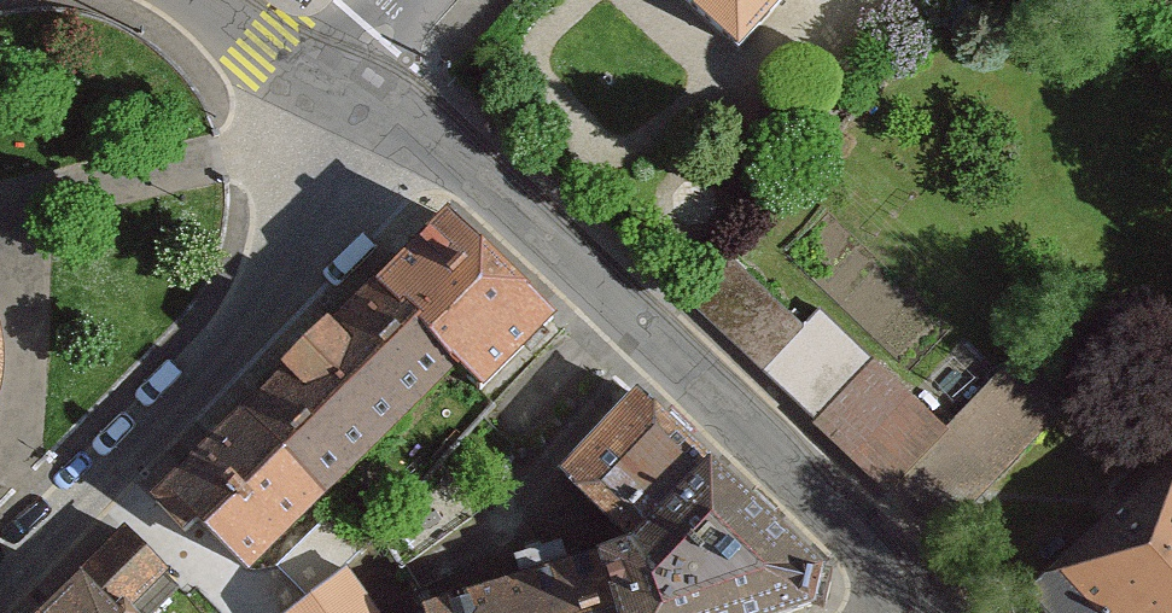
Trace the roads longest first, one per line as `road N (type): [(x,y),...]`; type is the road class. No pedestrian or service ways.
road 1 (unclassified): [(934,612),(847,520),(480,180),(335,91)]
road 2 (unclassified): [(335,91),(308,264),(0,593)]
road 3 (unclassified): [(335,91),(190,0)]

